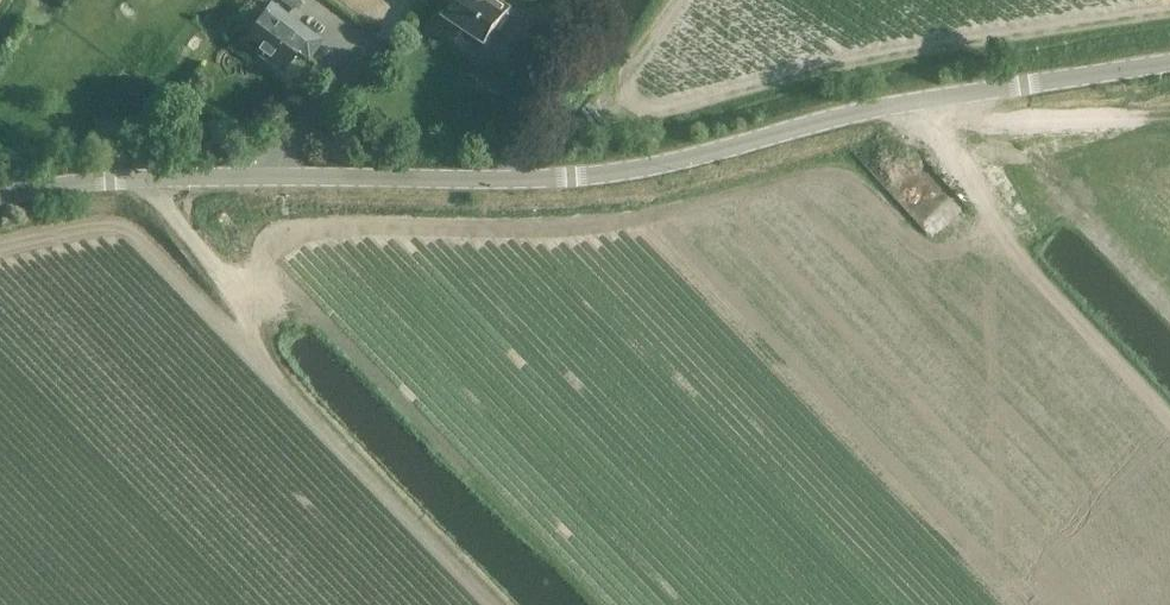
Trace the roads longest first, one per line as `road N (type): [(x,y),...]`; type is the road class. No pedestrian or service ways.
road 1 (unclassified): [(0,195),(144,179),(571,178),(712,153),(906,103),(1169,63)]
road 2 (track): [(1169,306),(949,97),(955,137),(1007,244)]
road 3 (track): [(418,527),(271,371),(221,271),(144,179)]

